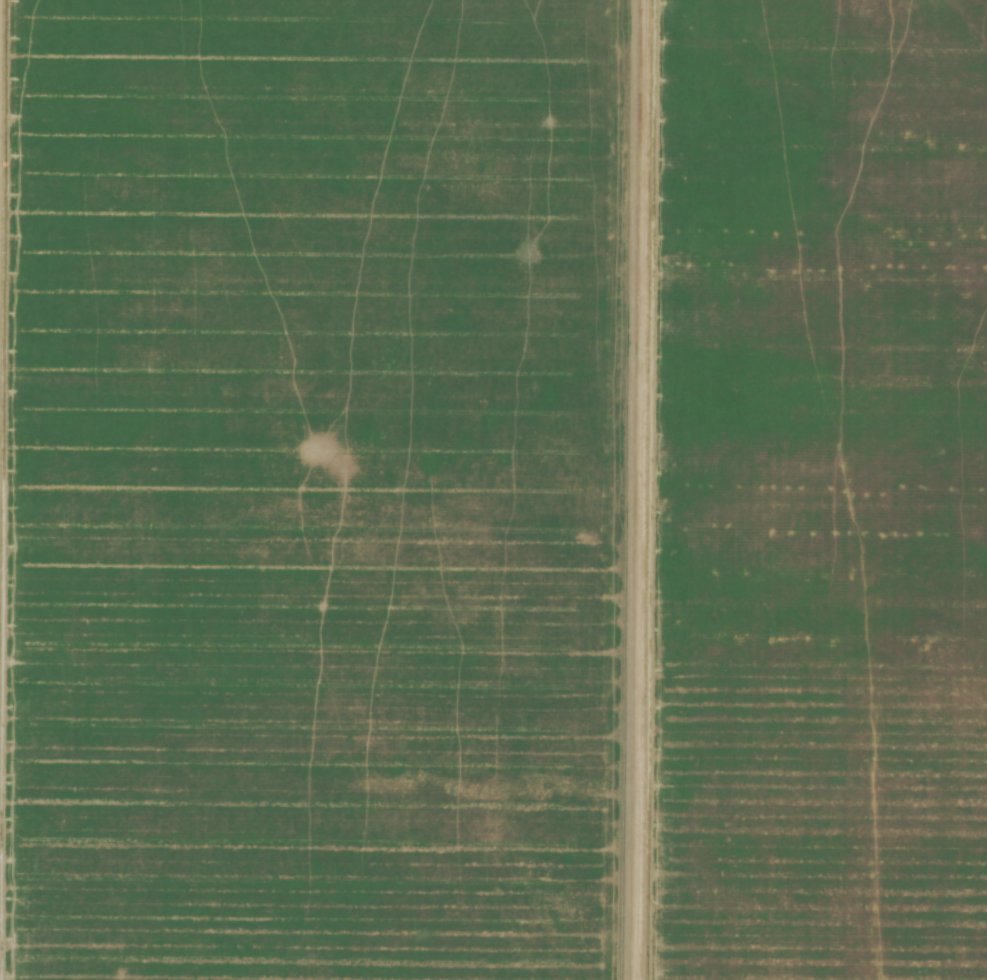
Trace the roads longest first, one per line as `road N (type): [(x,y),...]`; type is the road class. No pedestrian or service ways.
road 1 (track): [(642,0),(635,979)]

